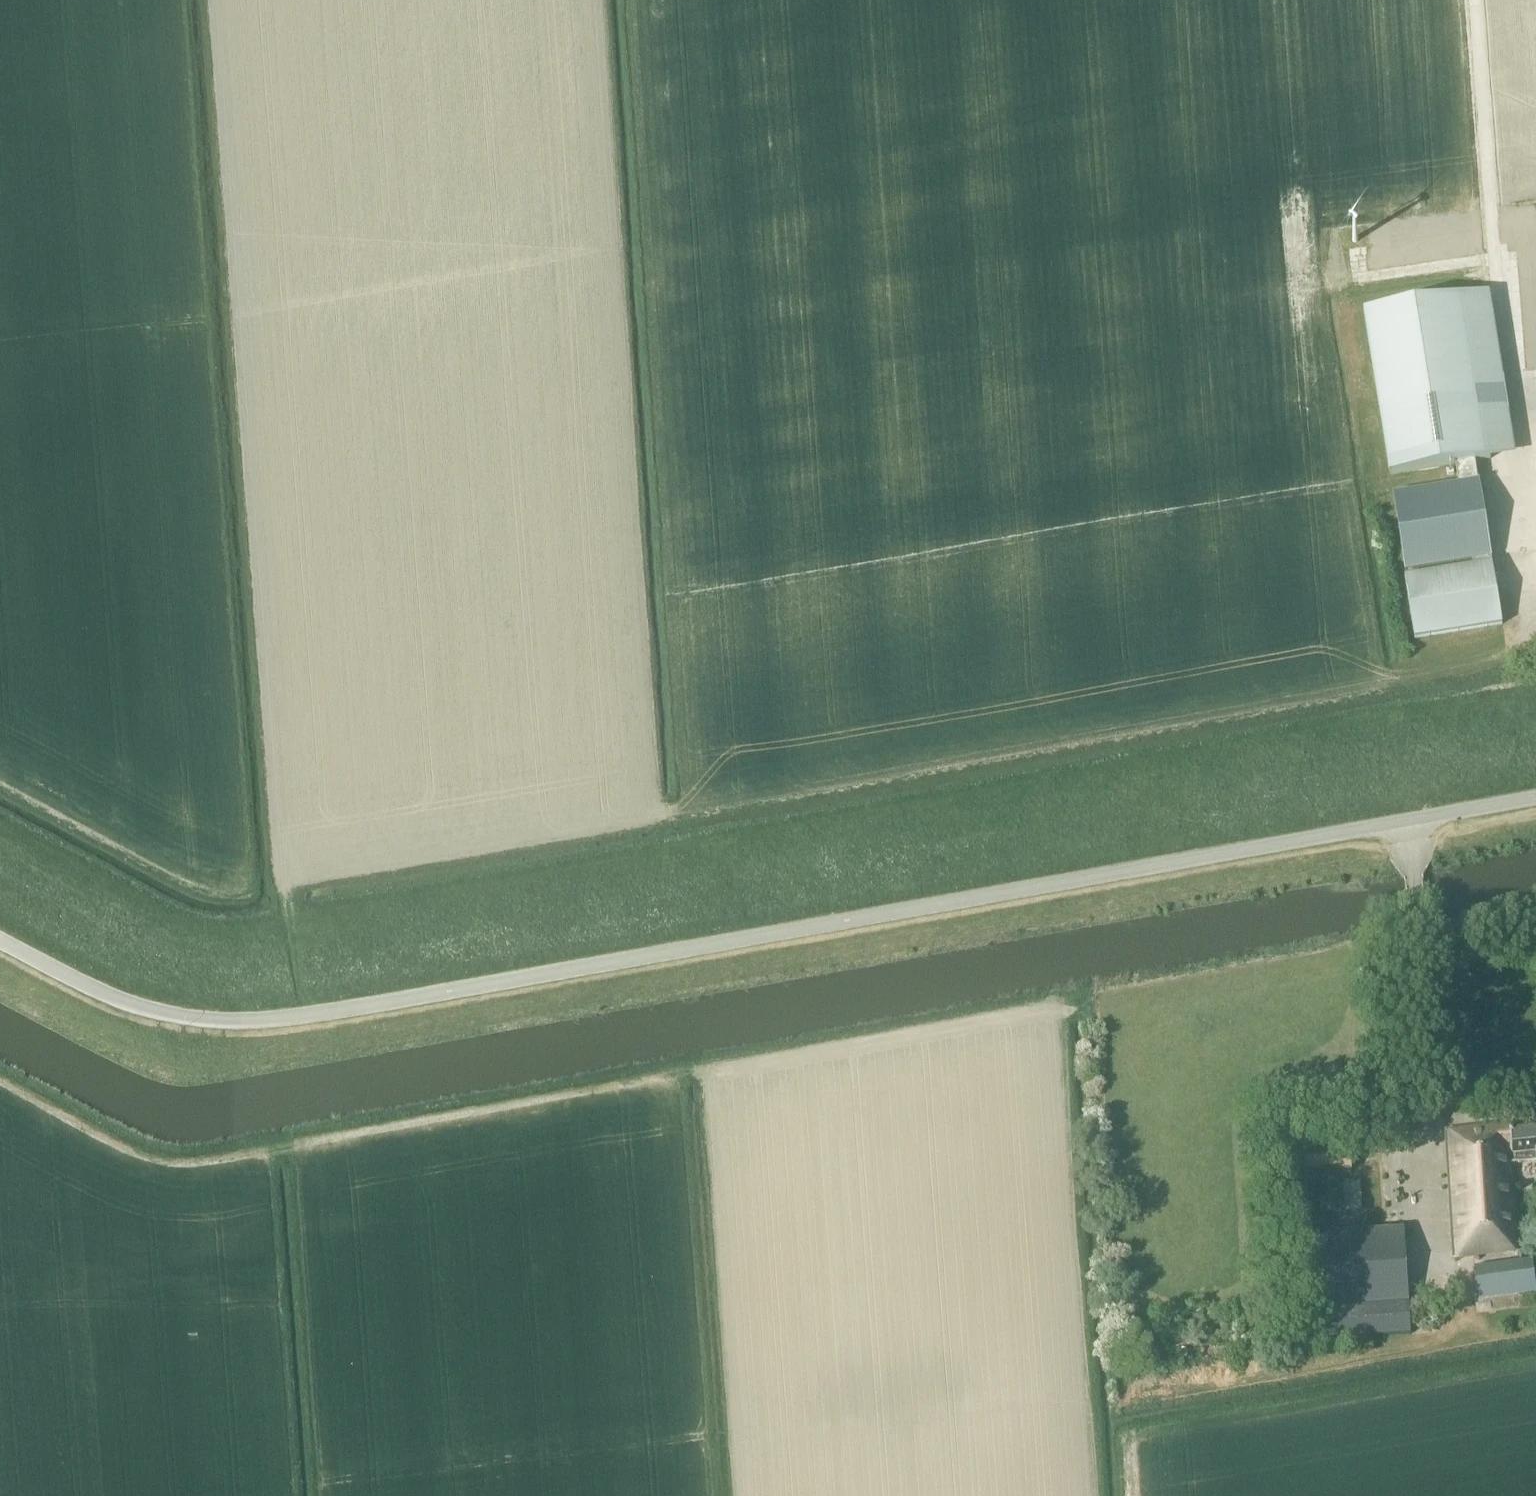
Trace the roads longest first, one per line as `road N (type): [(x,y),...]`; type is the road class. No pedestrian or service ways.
road 1 (unclassified): [(1535,799),(271,1021),(186,1018),(129,1004),(0,941)]

